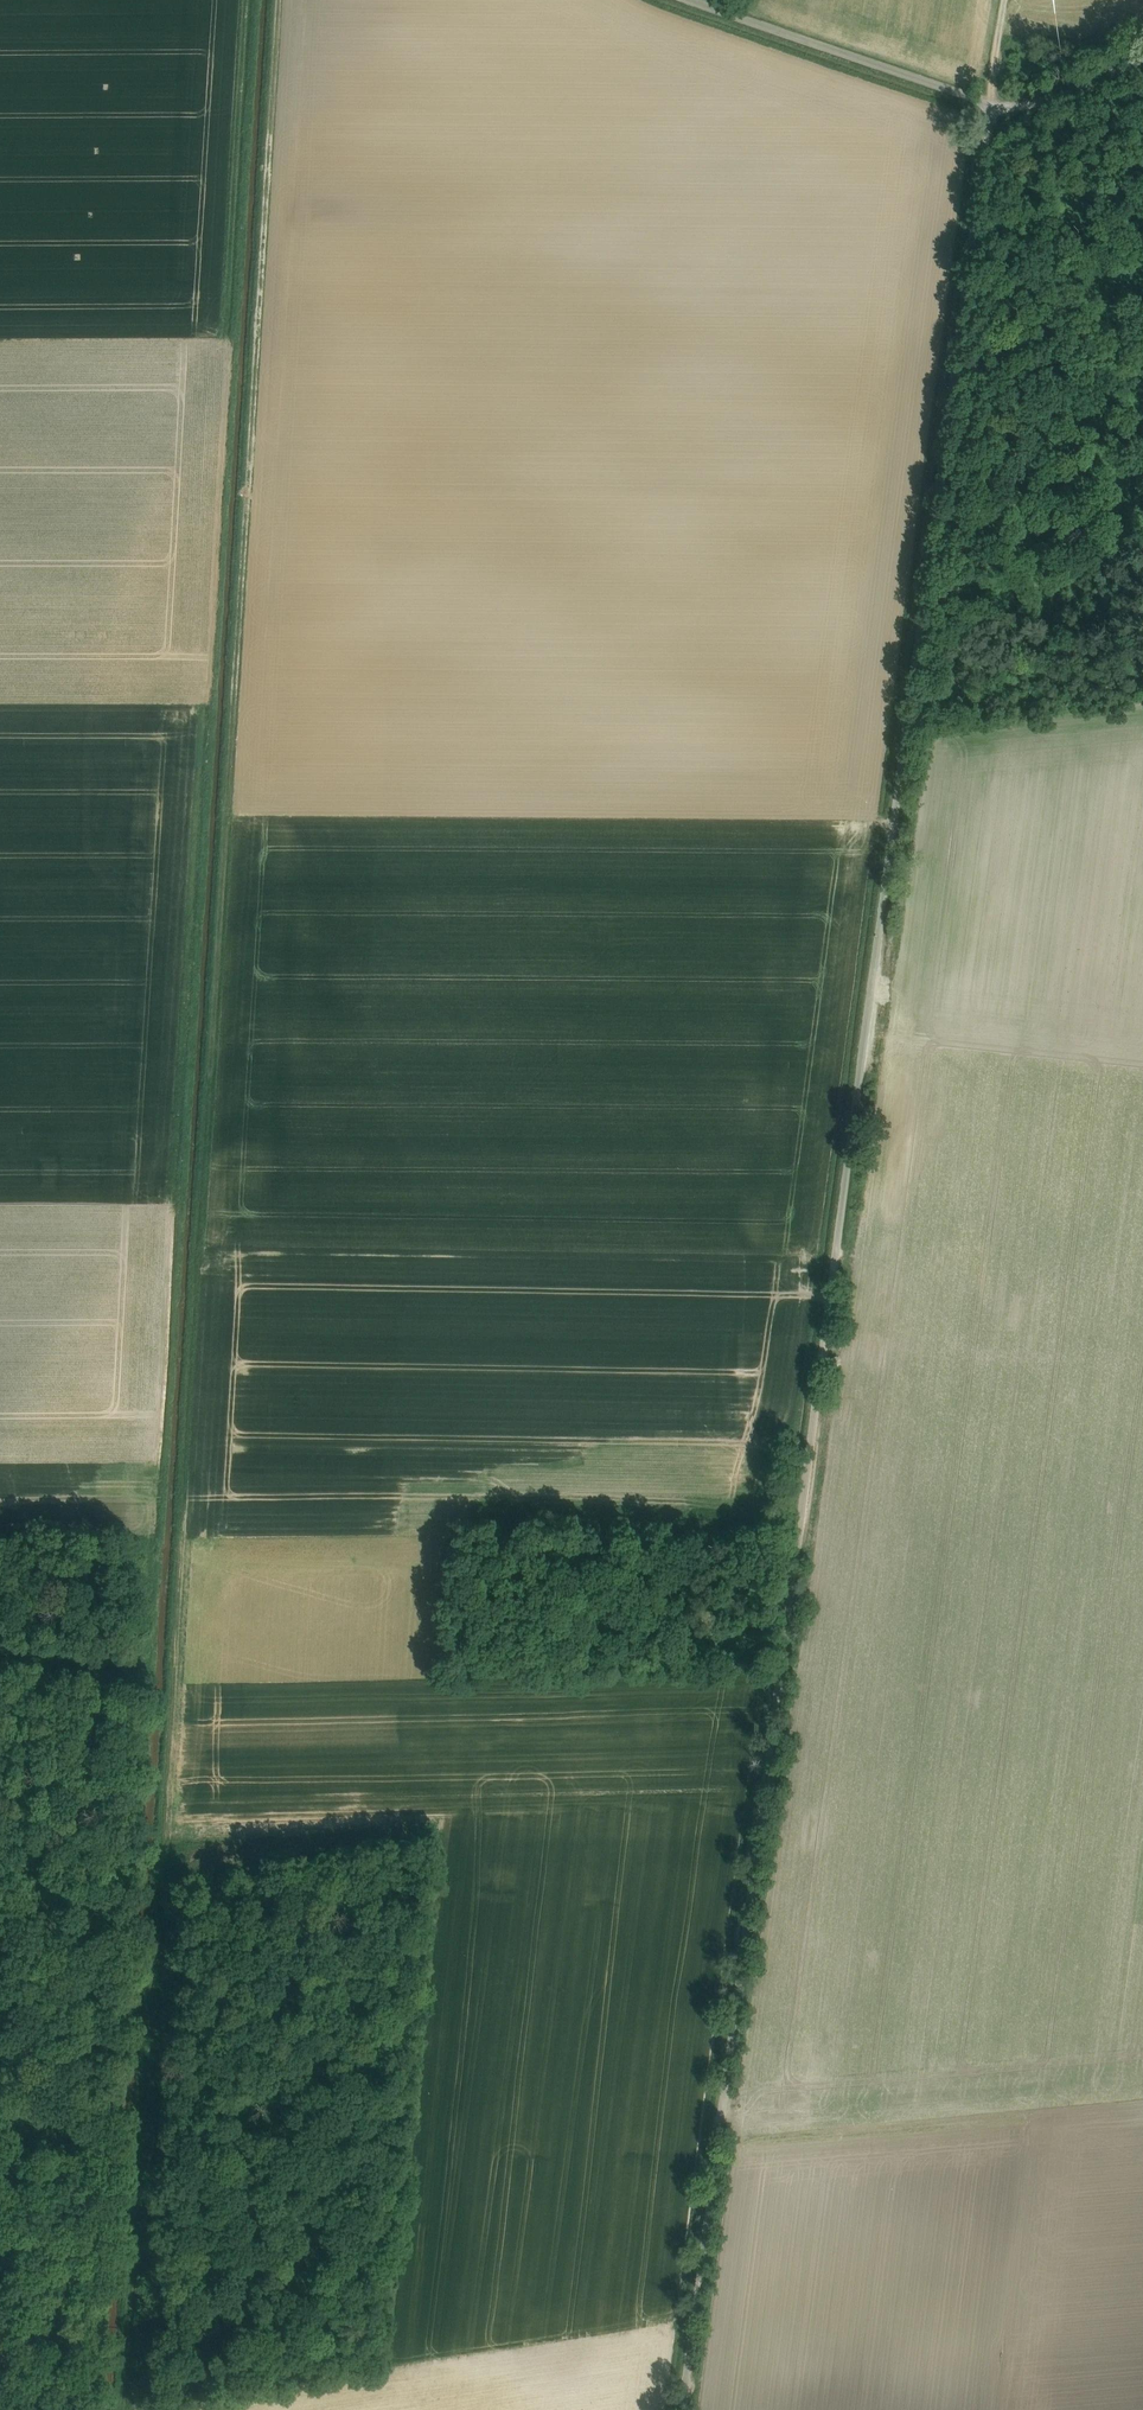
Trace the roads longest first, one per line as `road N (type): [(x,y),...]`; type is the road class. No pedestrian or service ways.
road 1 (track): [(990,109),(681,2409)]
road 2 (track): [(685,0),(990,109)]
road 3 (track): [(990,109),(1055,96),(1142,62)]

